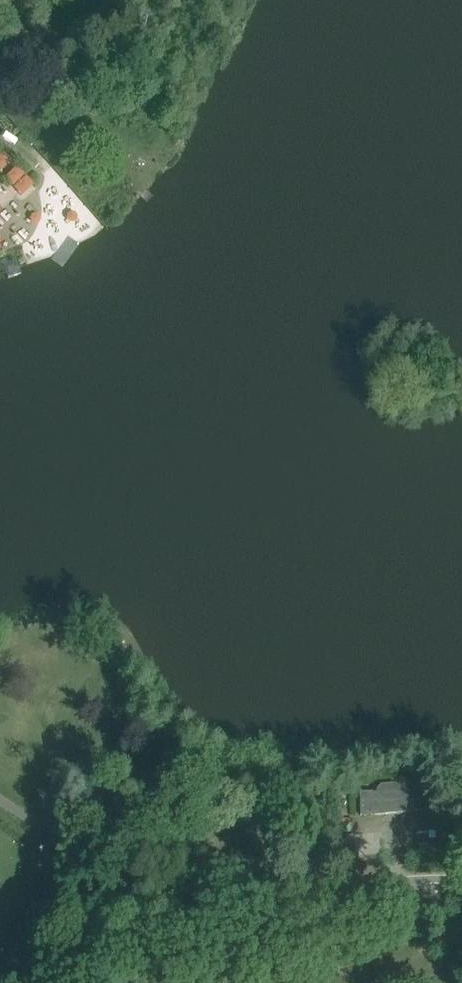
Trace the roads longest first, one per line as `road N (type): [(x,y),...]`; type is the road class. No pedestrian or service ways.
road 1 (unclassified): [(213,982),(335,888),(461,883)]

